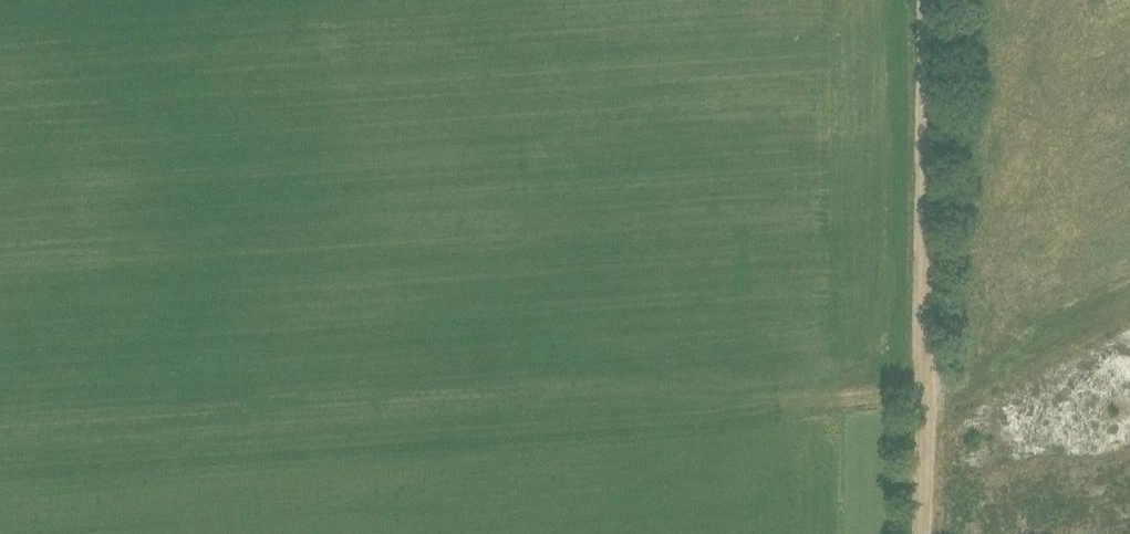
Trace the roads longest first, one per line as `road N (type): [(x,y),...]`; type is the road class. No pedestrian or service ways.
road 1 (track): [(922,533),(930,0)]

